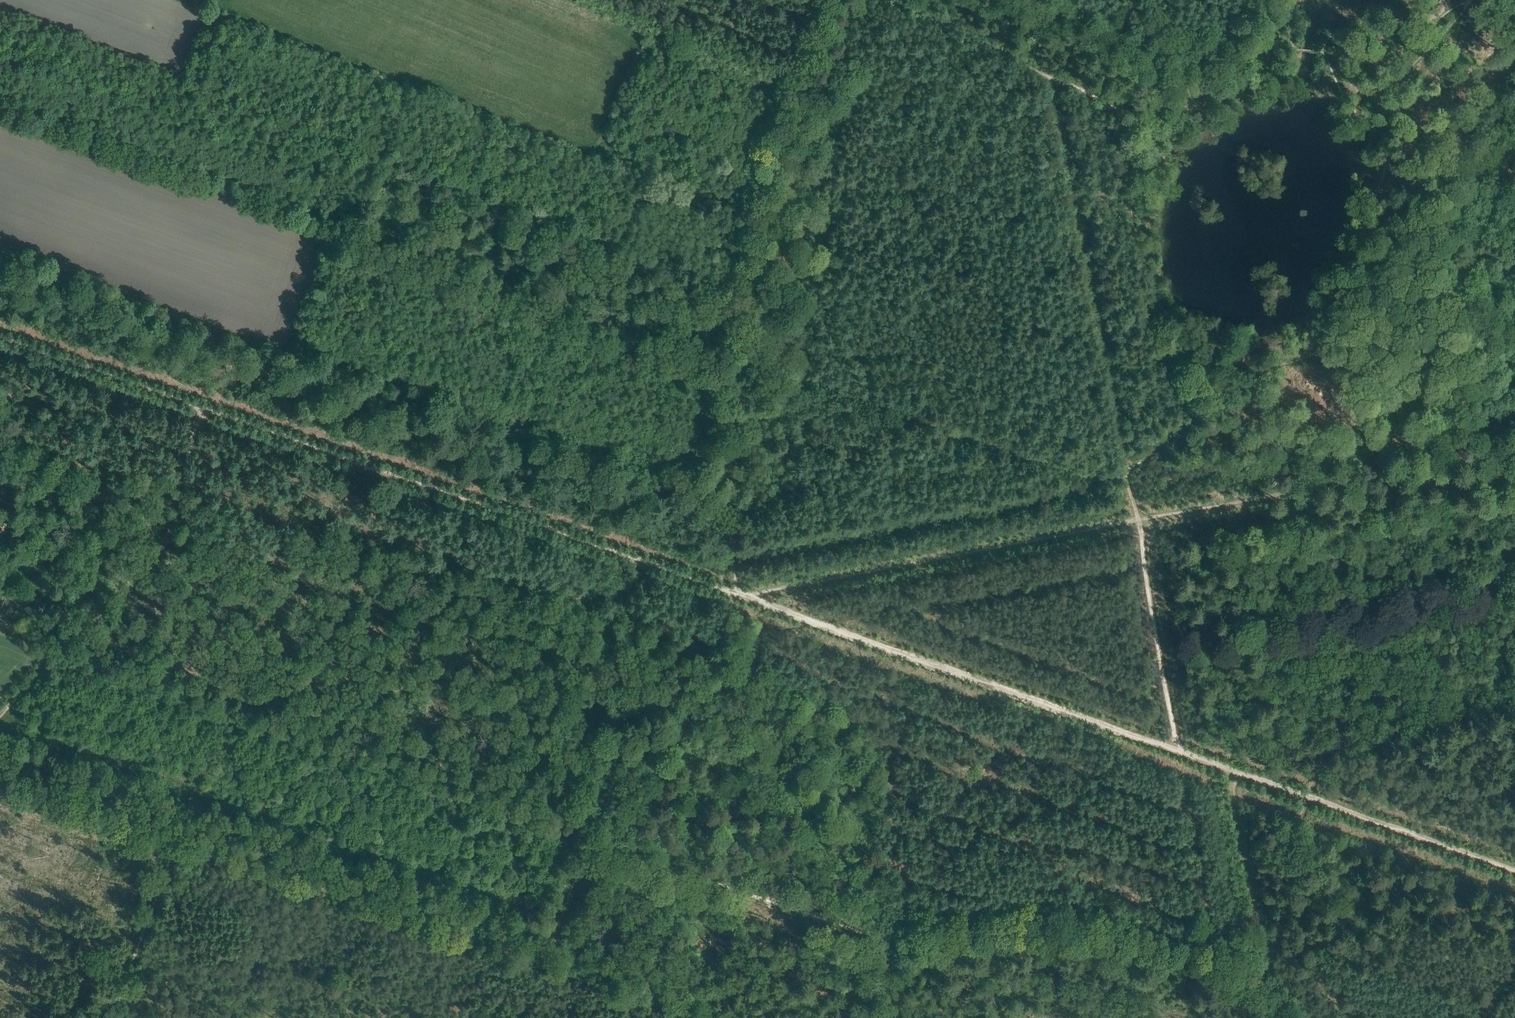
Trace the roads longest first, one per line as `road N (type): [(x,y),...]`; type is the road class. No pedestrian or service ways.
road 1 (track): [(1217,767),(1263,985),(1303,1017)]

